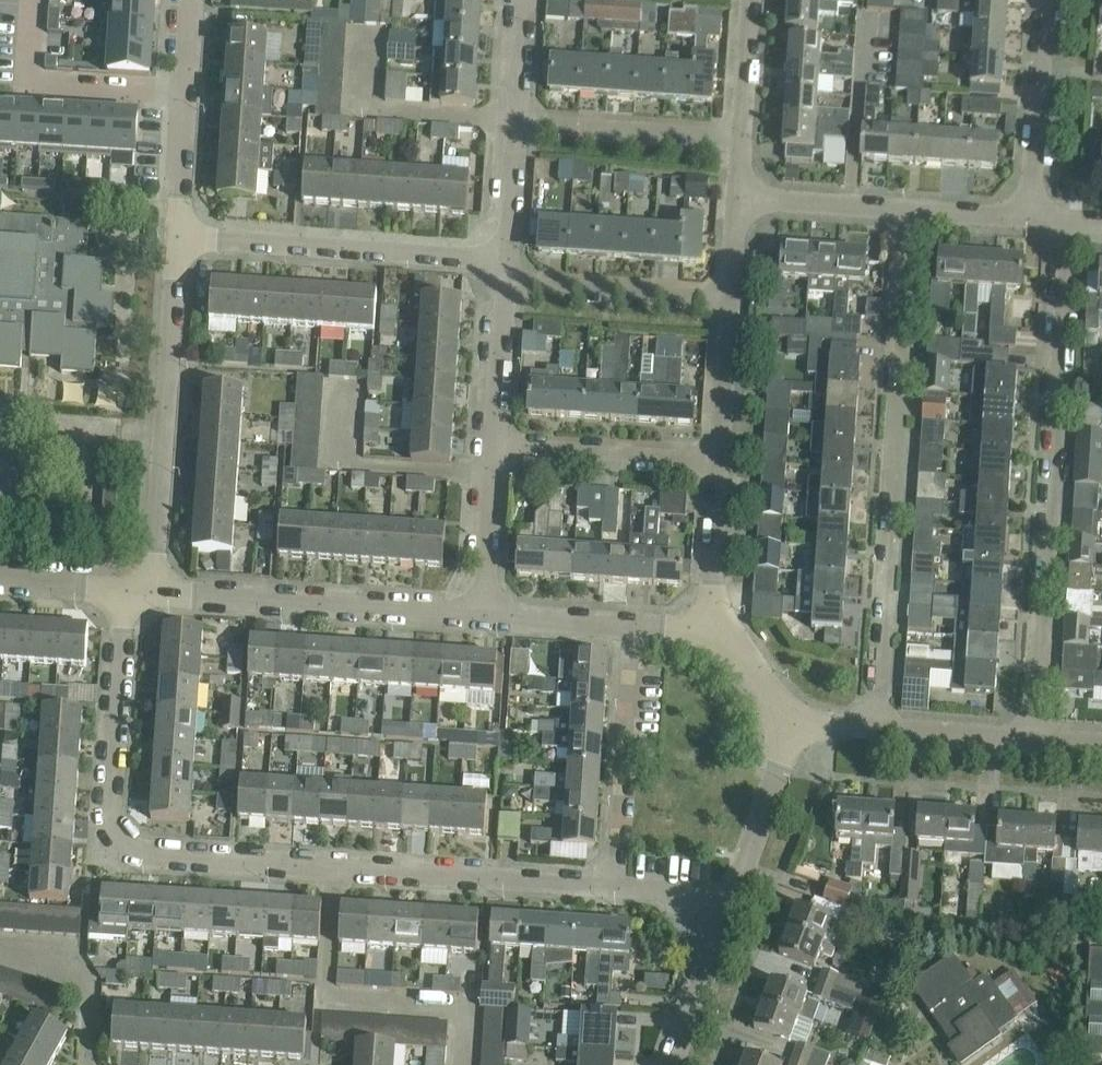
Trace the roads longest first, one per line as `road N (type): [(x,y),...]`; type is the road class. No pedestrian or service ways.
road 1 (residential): [(615,885),(138,853),(118,841),(109,821),(123,589)]
road 2 (residential): [(876,730),(910,209)]
road 3 (residential): [(1032,741),(1066,220)]
road 4 (residential): [(152,591),(176,237)]
road 5 (residential): [(484,614),(152,591)]
road 6 (residential): [(508,259),(176,237)]
road 7 (unclassified): [(615,885),(634,624)]
road 8 (residential): [(720,459),(495,444)]
road 9 (residential): [(731,297),(507,282)]
road 10 (residential): [(742,135),(518,121)]
road 11 (residential): [(1029,218),(1045,0)]
road 12 (residential): [(732,894),(795,724)]
road 13 (residential): [(670,1064),(732,894)]
road 14 (residential): [(738,197),(910,209)]
road 15 (residential): [(709,629),(720,459)]
road 16 (residential): [(484,614),(495,444)]
road 17 (residential): [(495,444),(507,282)]
road 18 (residential): [(720,459),(731,297)]
road 19 (residential): [(1032,741),(876,730)]
road 20 (residential): [(30,80),(183,91)]
road 21 (residential): [(634,624),(484,614)]
road 22 (residential): [(176,237),(183,91)]
road 23 (residential): [(508,259),(518,121)]
road 24 (residential): [(742,135),(751,0)]
road 25 (residential): [(795,724),(709,629)]
road 26 (residential): [(123,589),(0,581)]
road 27 (residential): [(518,121),(526,0)]

